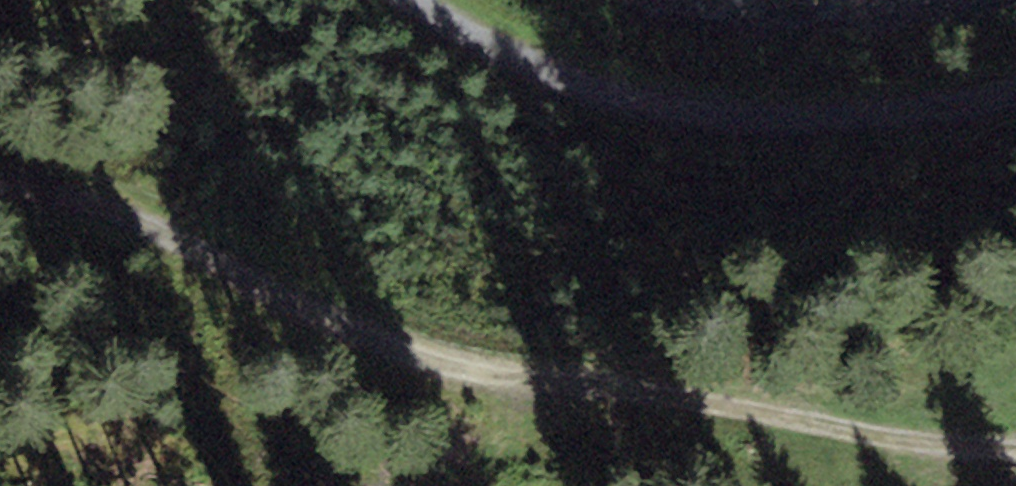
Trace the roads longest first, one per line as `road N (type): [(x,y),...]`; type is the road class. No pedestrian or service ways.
road 1 (track): [(1015,449),(388,340),(102,192),(0,179)]
road 2 (track): [(433,0),(562,66),(733,115),(914,109),(1015,87)]

